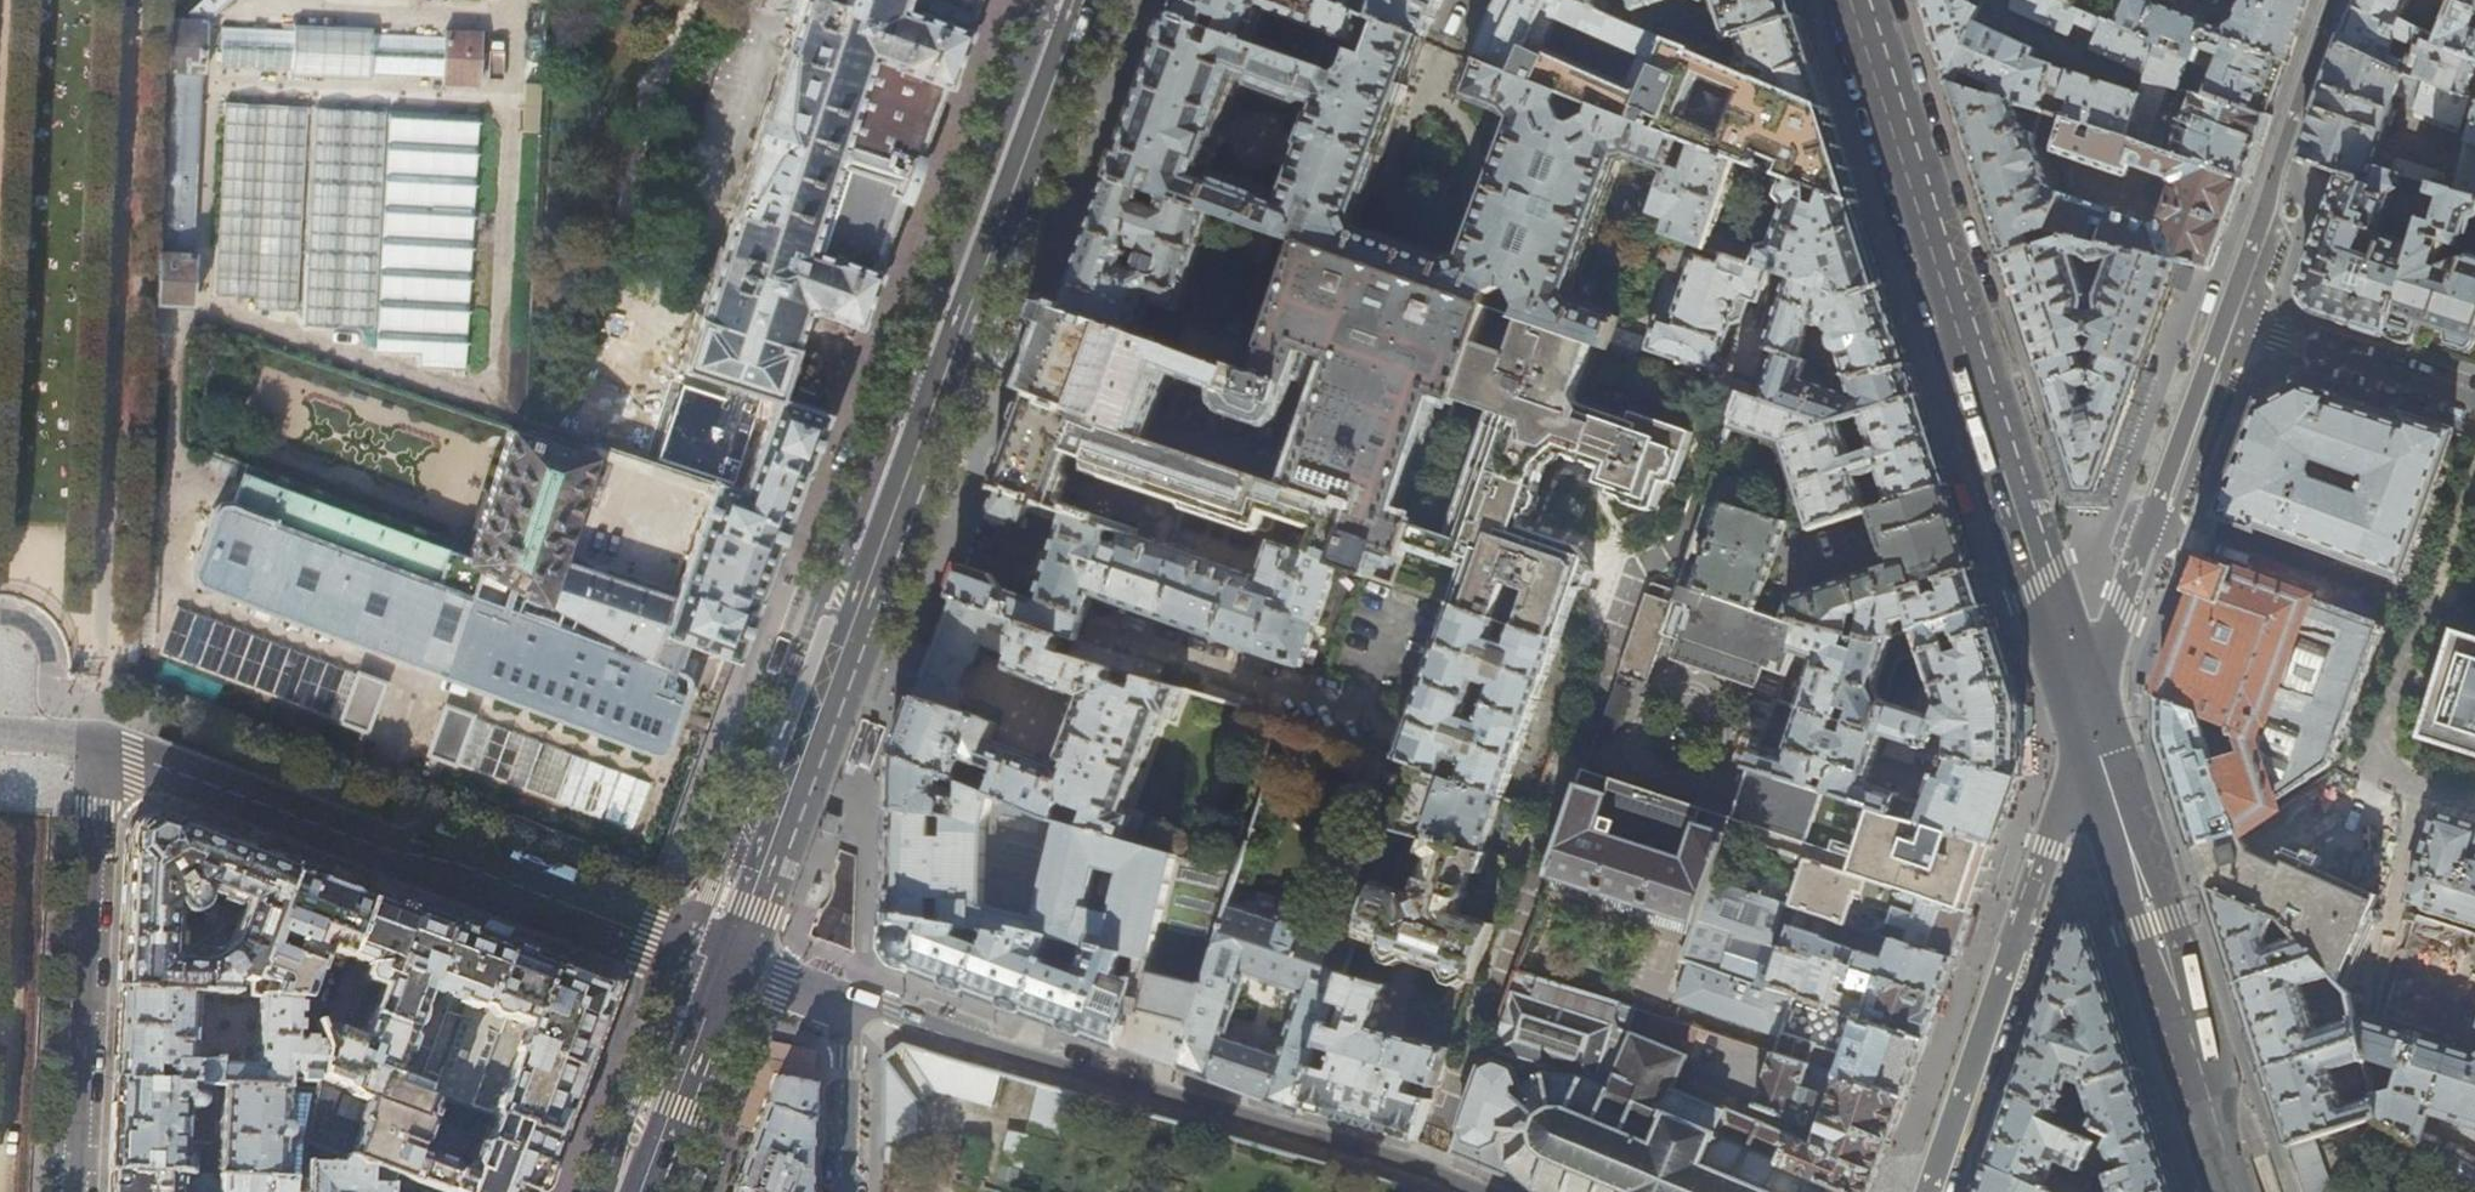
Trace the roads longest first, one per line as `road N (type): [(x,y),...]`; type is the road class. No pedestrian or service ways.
road 1 (primary): [(732,962),(1085,0)]
road 2 (tertiary): [(1858,0),(2090,719)]
road 3 (residential): [(95,741),(732,962)]
road 4 (residential): [(1479,1191),(1402,1161),(982,1044),(893,1009),(842,1002)]
road 5 (residential): [(1929,1191),(2090,719)]
road 6 (tertiary): [(2090,719),(2239,1191)]
road 7 (residential): [(76,1191),(95,741)]
road 8 (residential): [(2090,719),(2149,523),(2224,320)]
road 9 (residential): [(2224,320),(2335,0)]
road 10 (residential): [(2474,400),(2224,320)]
road 11 (primary): [(648,1191),(732,962)]
road 12 (residential): [(845,1191),(849,1057),(842,1002)]

